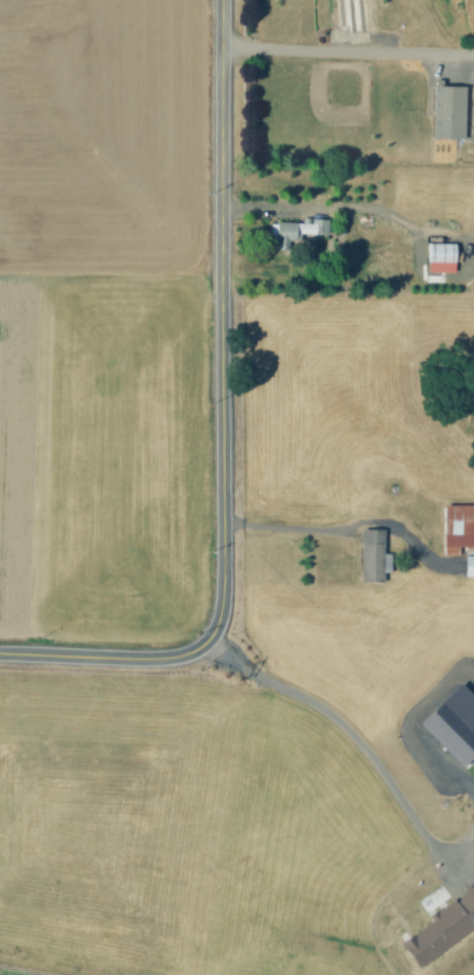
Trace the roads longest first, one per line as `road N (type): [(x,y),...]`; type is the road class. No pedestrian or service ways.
road 1 (tertiary): [(0,652),(167,656),(206,639),(219,614),(221,0)]
road 2 (track): [(221,295),(473,296)]

